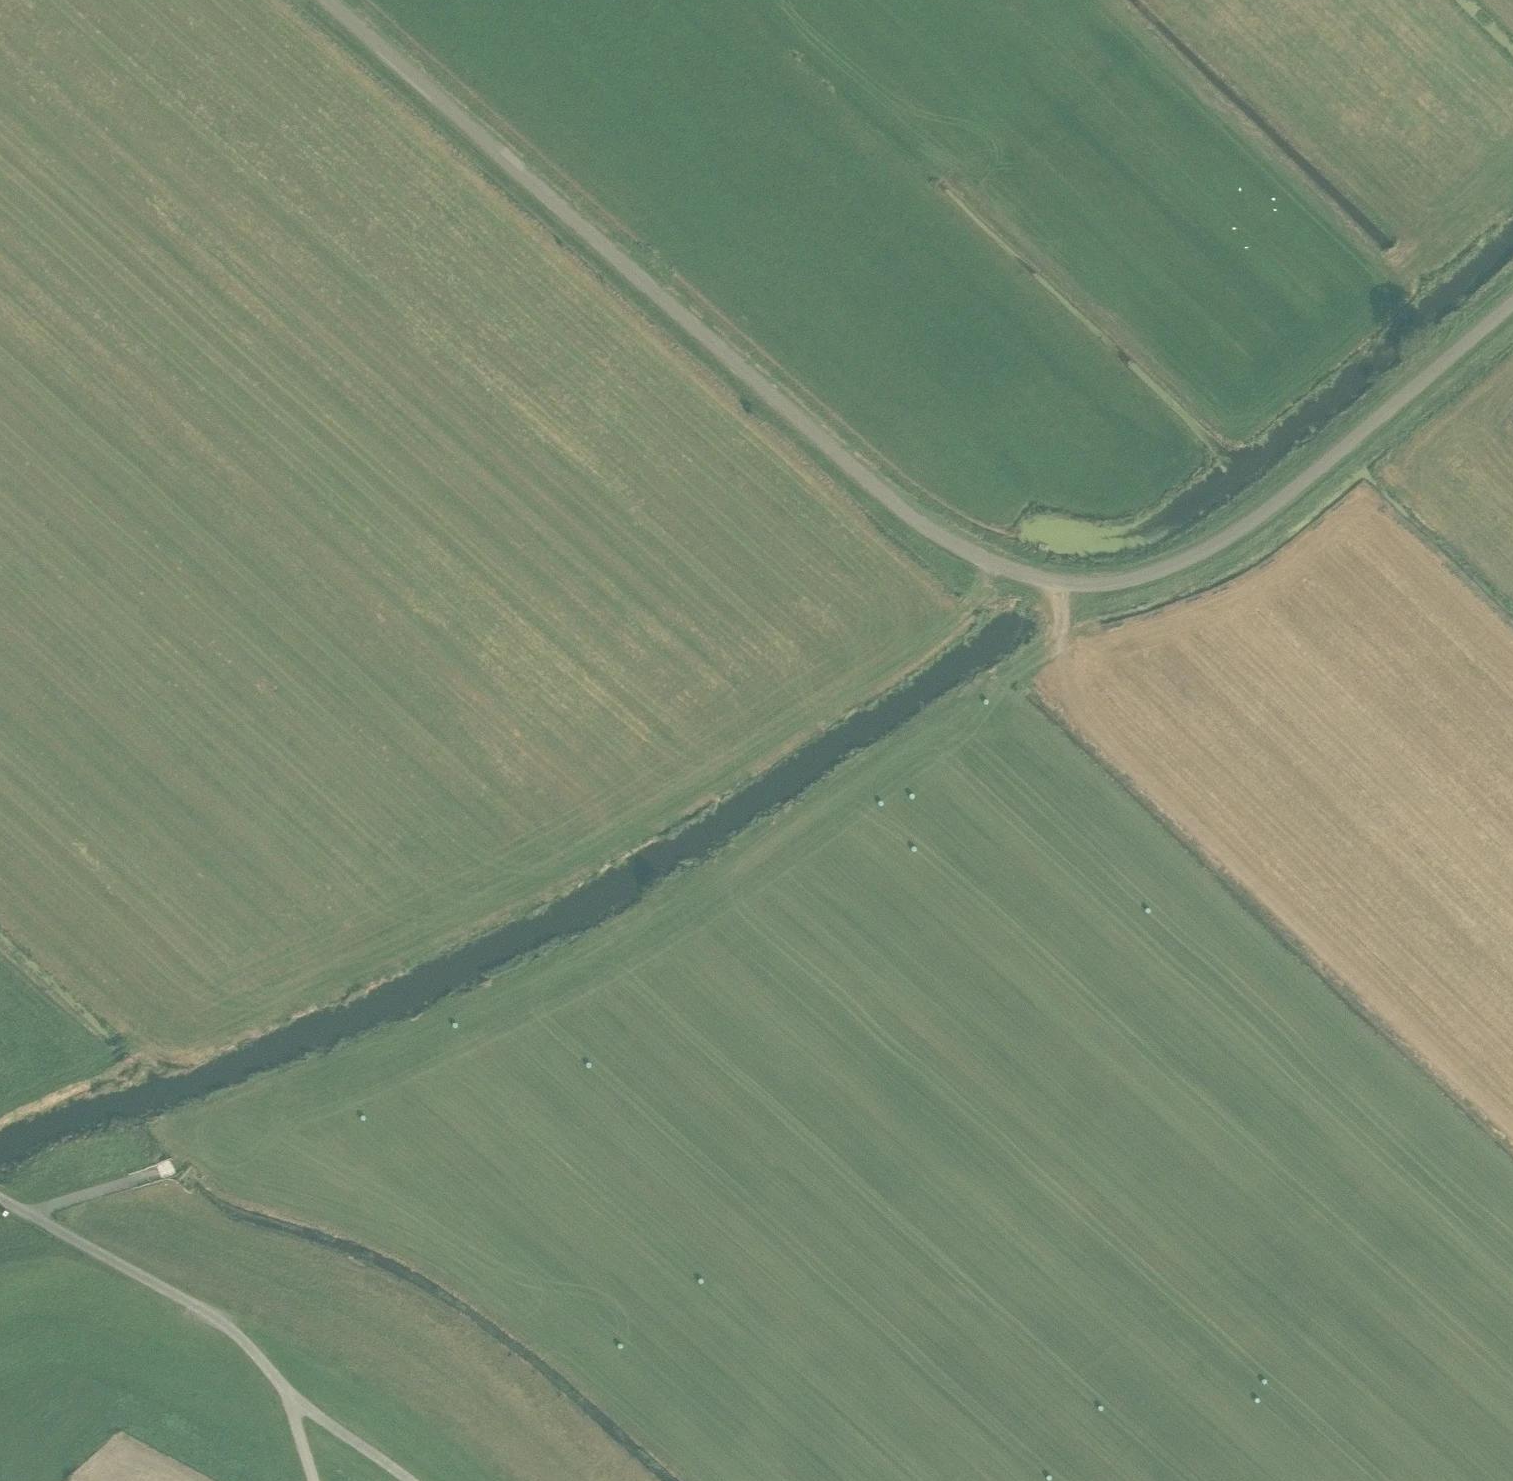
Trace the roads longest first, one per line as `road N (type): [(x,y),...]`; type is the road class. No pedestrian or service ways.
road 1 (unclassified): [(327,0),(916,520),(1036,577),(1121,581),(1228,537),(1512,305)]
road 2 (track): [(0,1195),(209,1309),(284,1383),(415,1480)]

